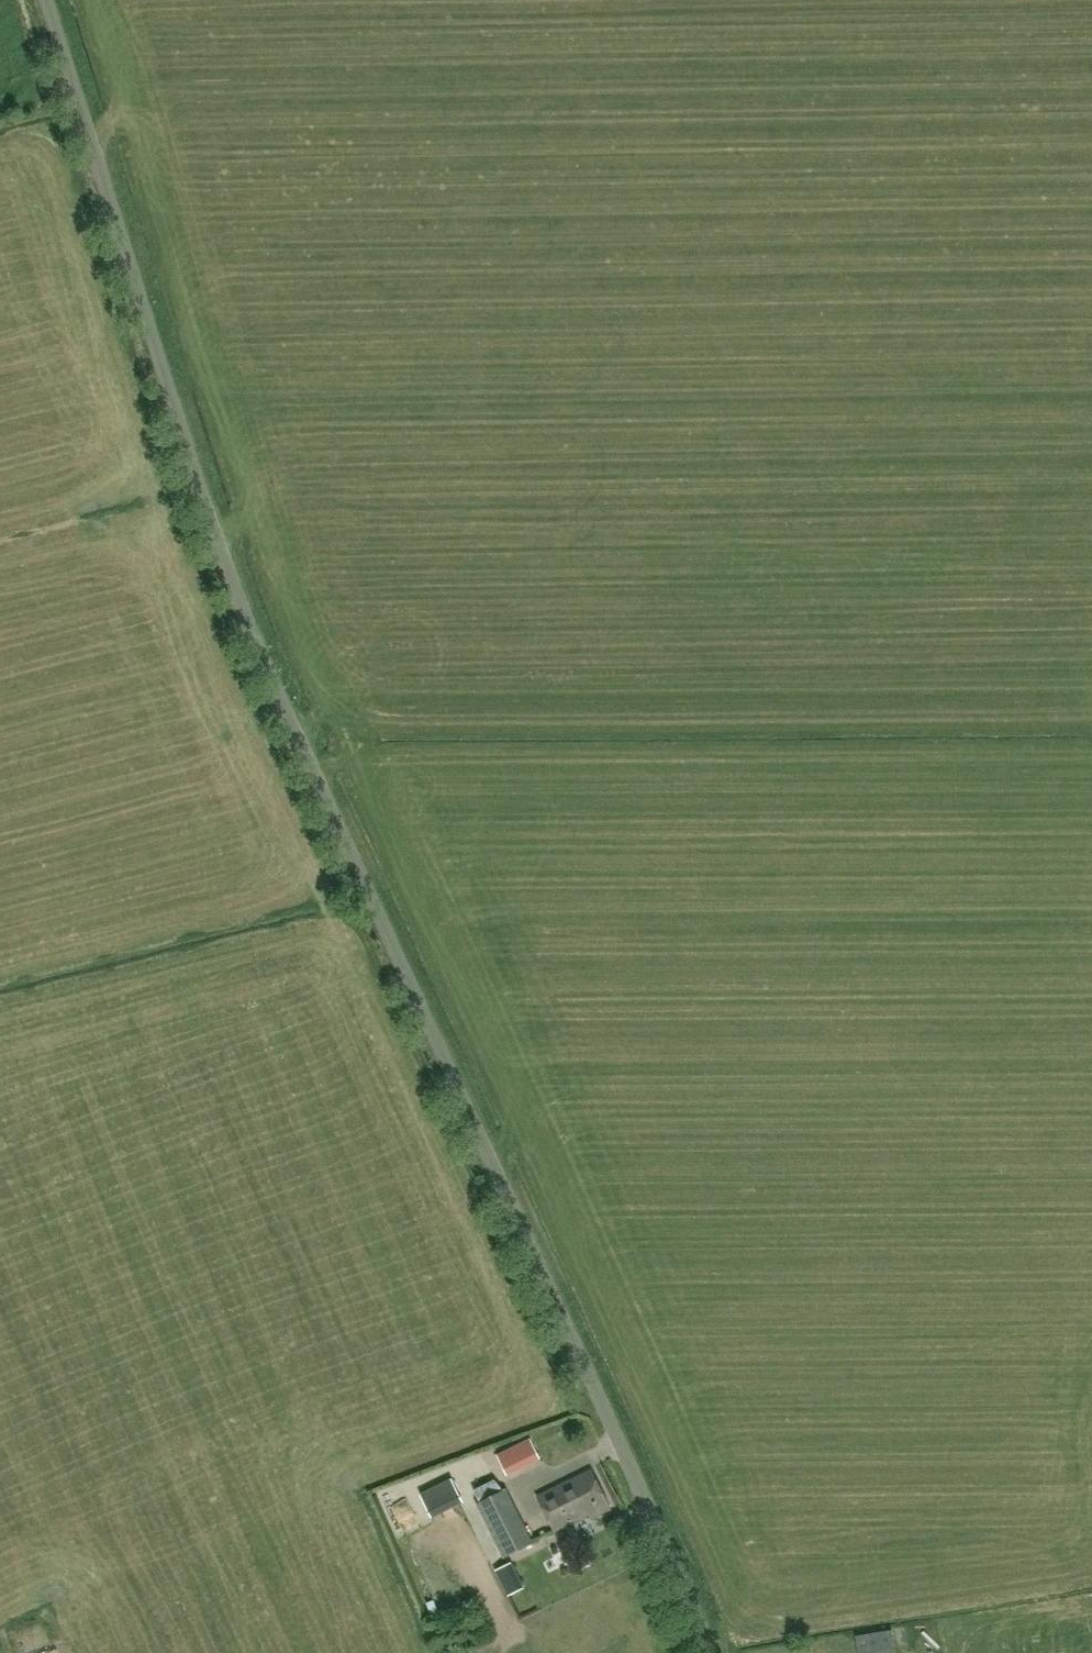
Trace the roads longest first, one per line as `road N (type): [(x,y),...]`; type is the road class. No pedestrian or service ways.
road 1 (unclassified): [(709,1652),(227,563),(52,0)]

